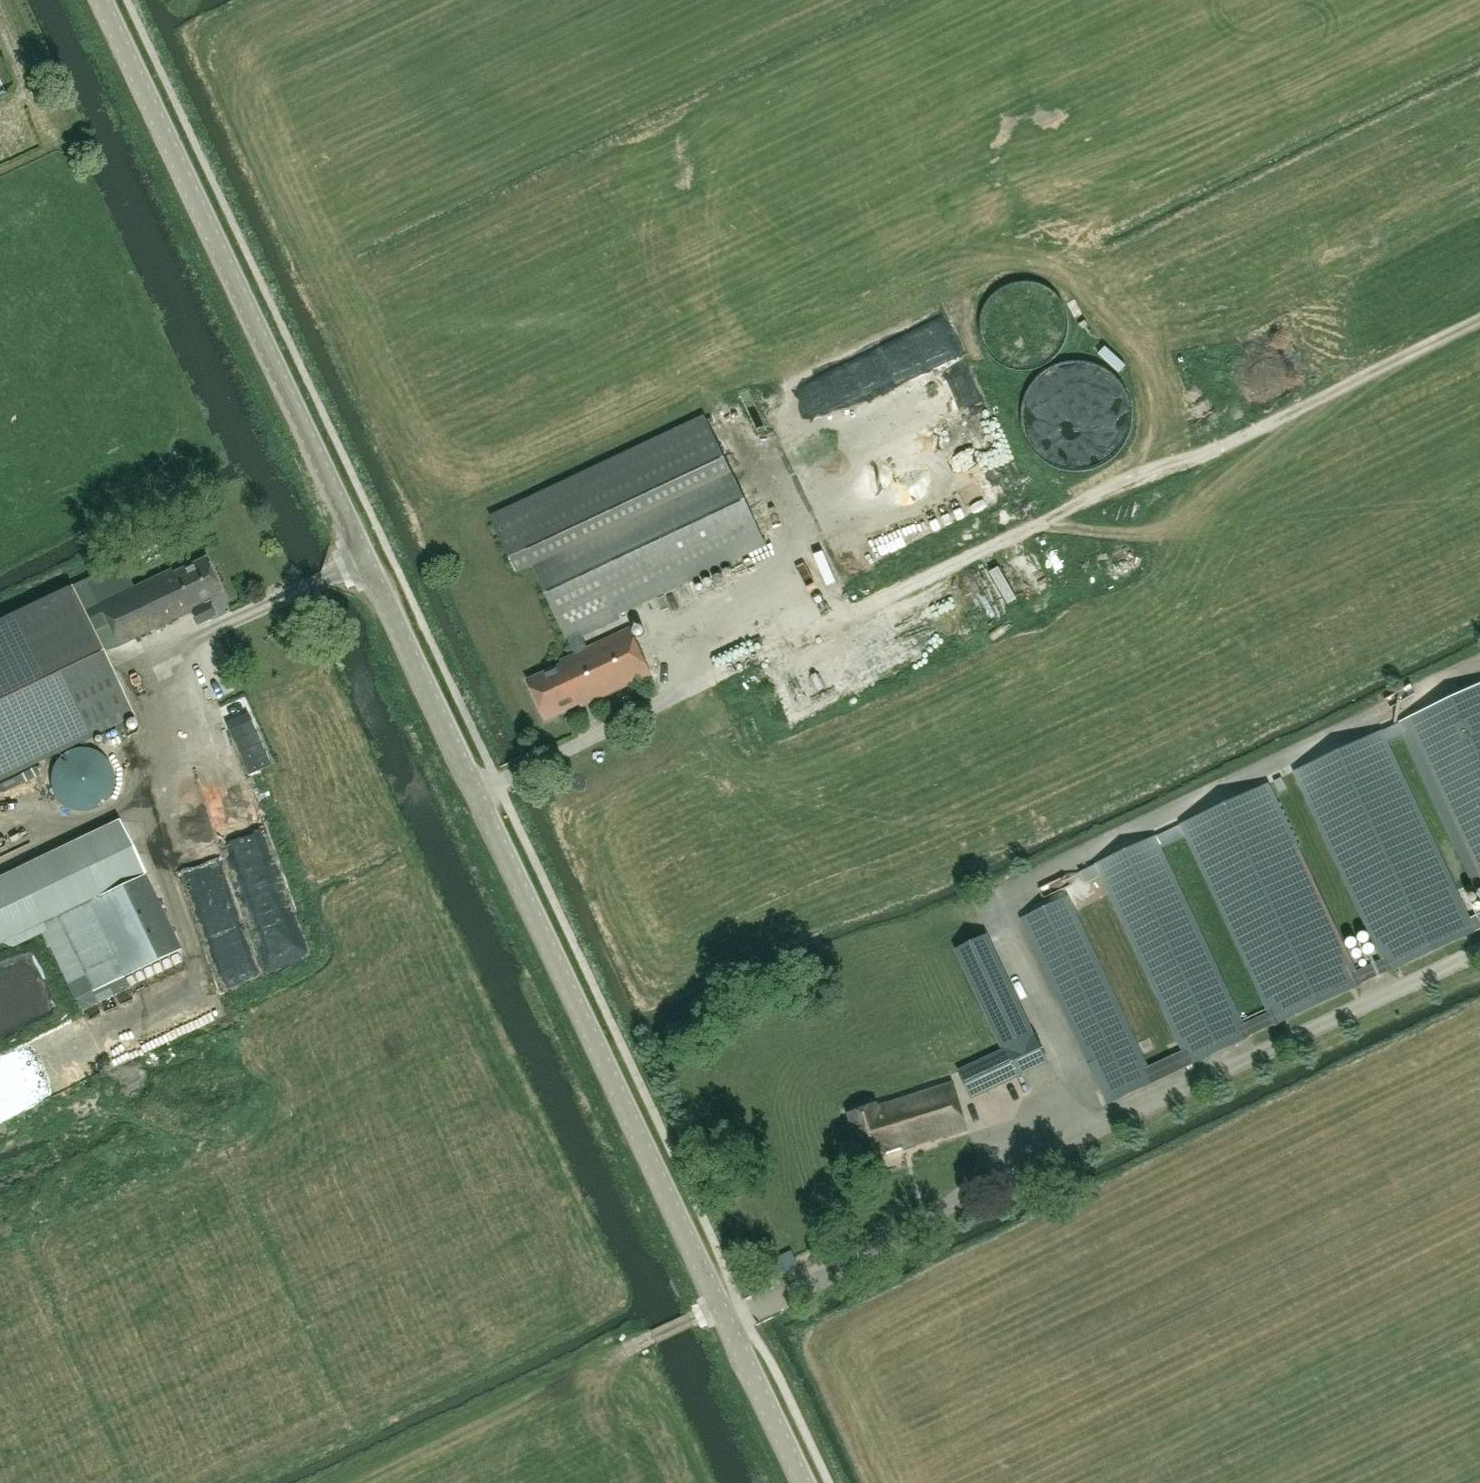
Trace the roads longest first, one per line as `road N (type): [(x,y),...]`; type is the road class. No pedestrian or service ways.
road 1 (tertiary): [(800,1482),(96,0)]

